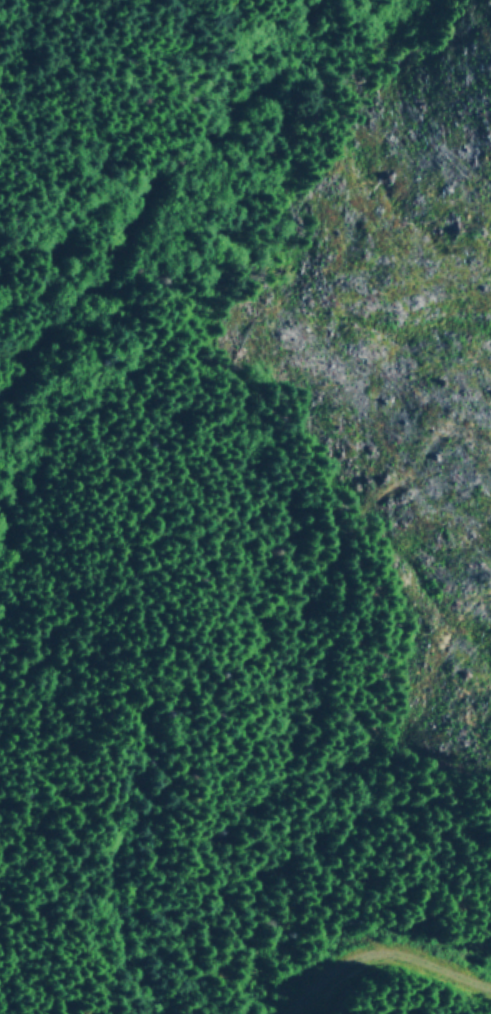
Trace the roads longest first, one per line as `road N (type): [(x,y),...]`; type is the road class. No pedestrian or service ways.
road 1 (track): [(29,365),(94,301),(165,193),(269,86),(309,64),(421,30),(437,0)]
road 2 (track): [(291,1013),(334,969),(376,952),(490,986)]
road 3 (track): [(243,114),(228,70),(174,0)]

